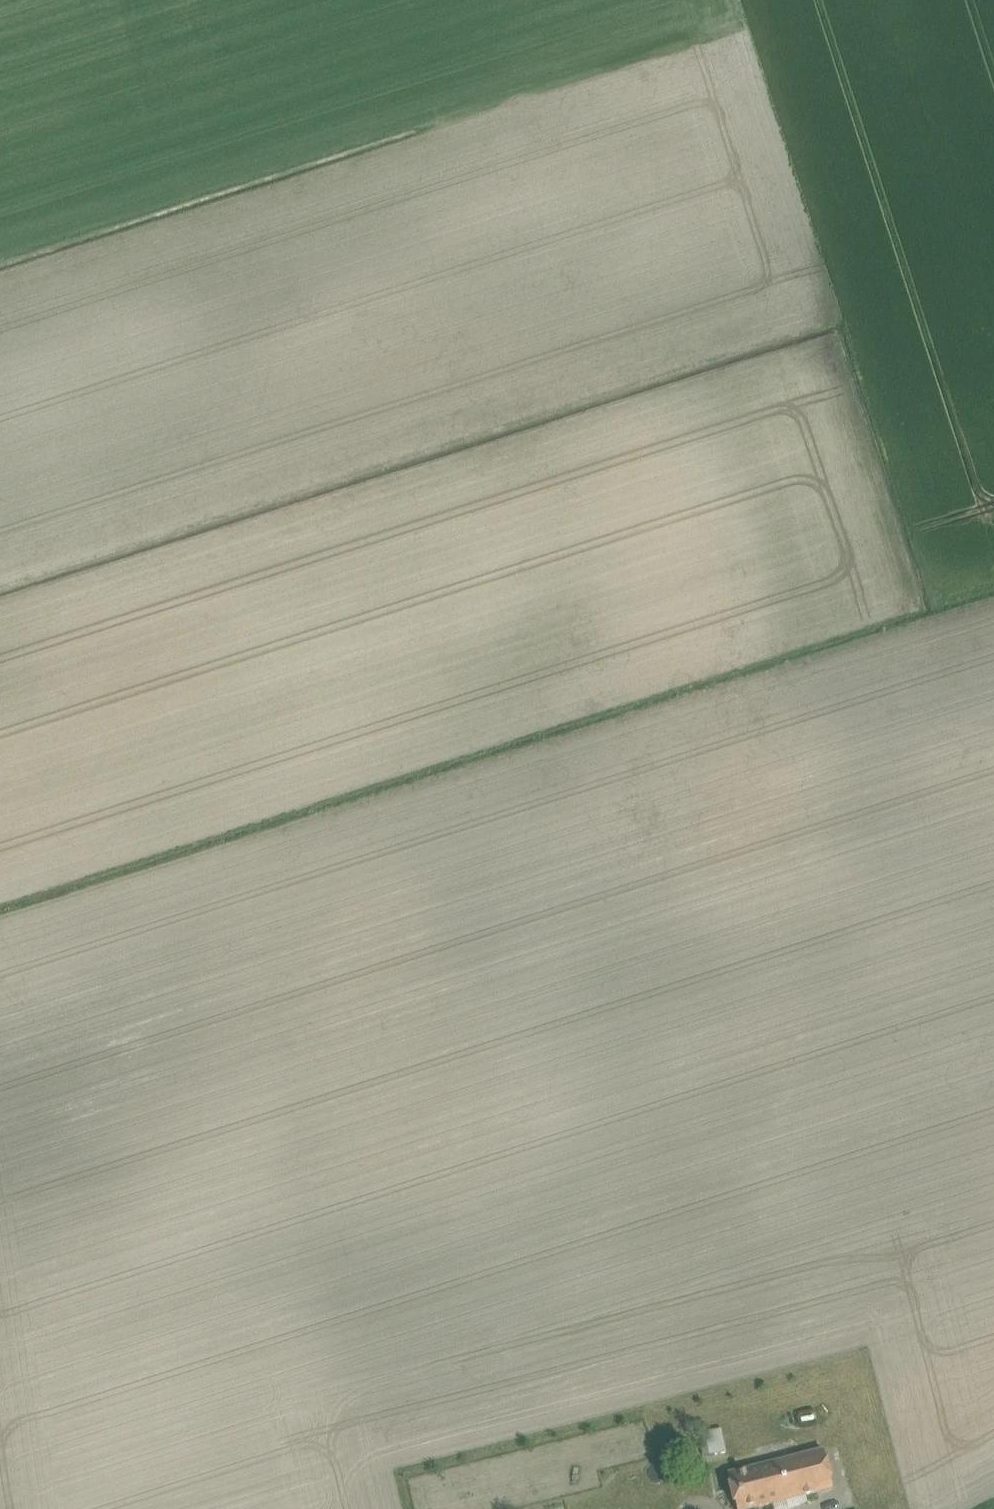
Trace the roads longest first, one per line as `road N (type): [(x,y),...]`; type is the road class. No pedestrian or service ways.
road 1 (track): [(582,736),(0,924)]

